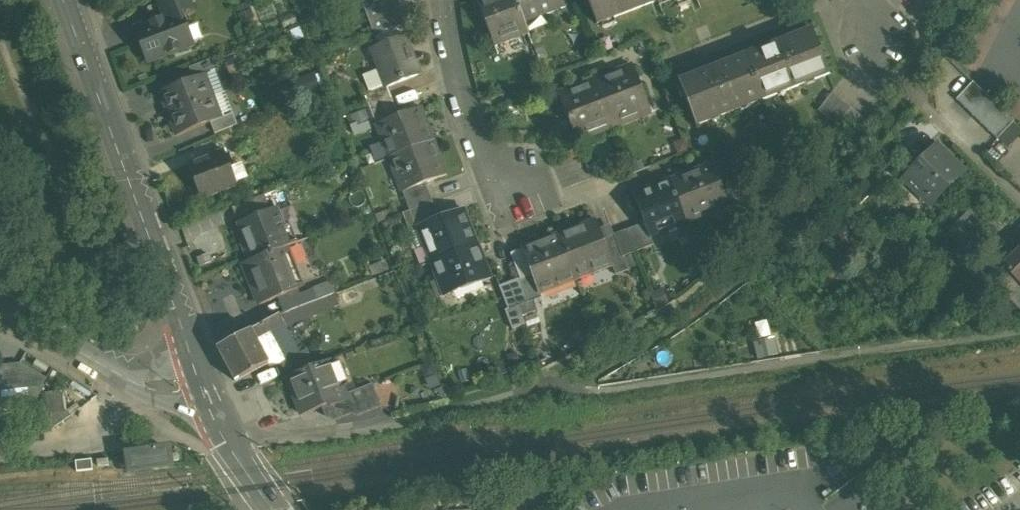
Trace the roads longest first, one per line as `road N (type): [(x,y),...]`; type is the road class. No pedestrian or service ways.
road 1 (tertiary): [(199,382),(63,0)]
road 2 (track): [(232,448),(365,429),(528,385),(588,392)]
road 3 (tertiary): [(199,382),(146,387),(0,307)]
road 4 (residential): [(441,0),(479,152),(524,191)]
road 5 (residential): [(1019,202),(936,119),(904,73)]
road 6 (tertiary): [(273,509),(199,382)]

